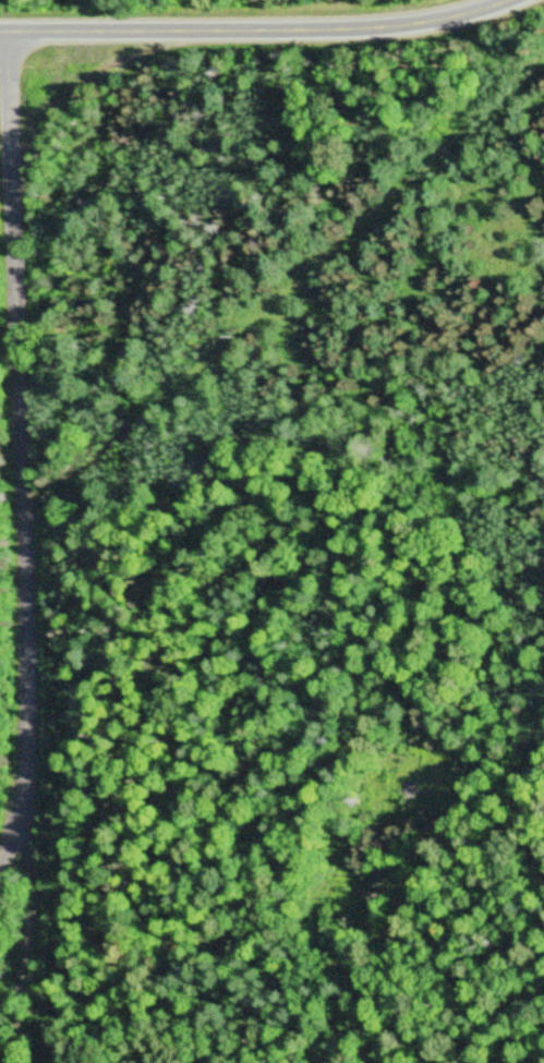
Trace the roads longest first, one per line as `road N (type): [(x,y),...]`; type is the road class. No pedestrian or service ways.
road 1 (residential): [(15,35),(34,790),(0,876)]
road 2 (residential): [(0,35),(383,27),(452,19),(509,0)]
road 3 (residential): [(34,790),(61,1062)]

